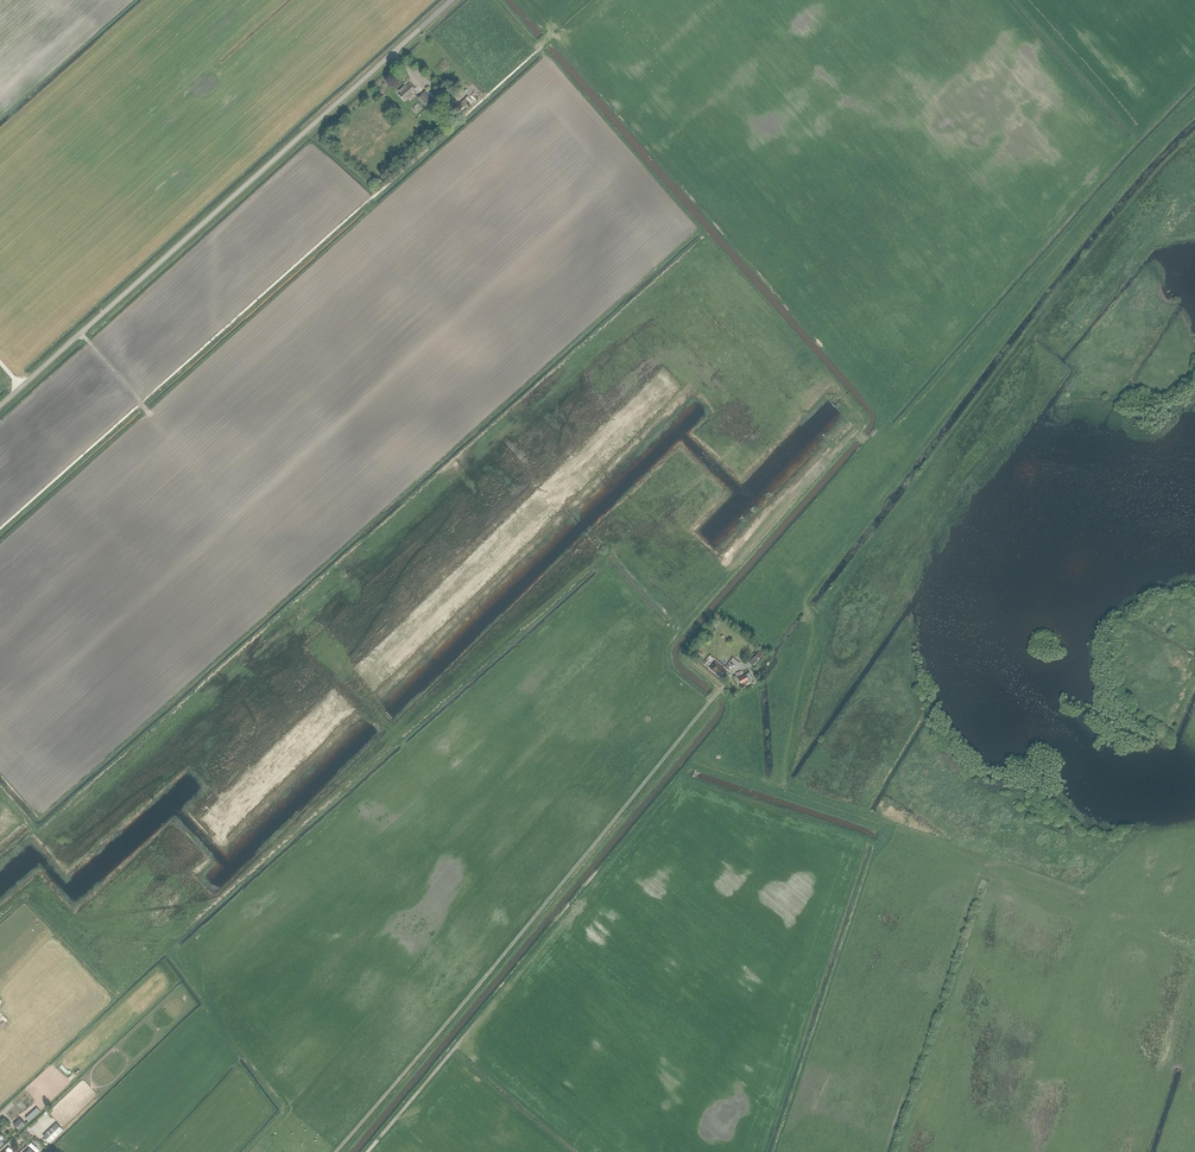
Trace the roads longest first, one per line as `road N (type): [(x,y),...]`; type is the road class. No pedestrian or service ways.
road 1 (unclassified): [(0,406),(454,0)]

